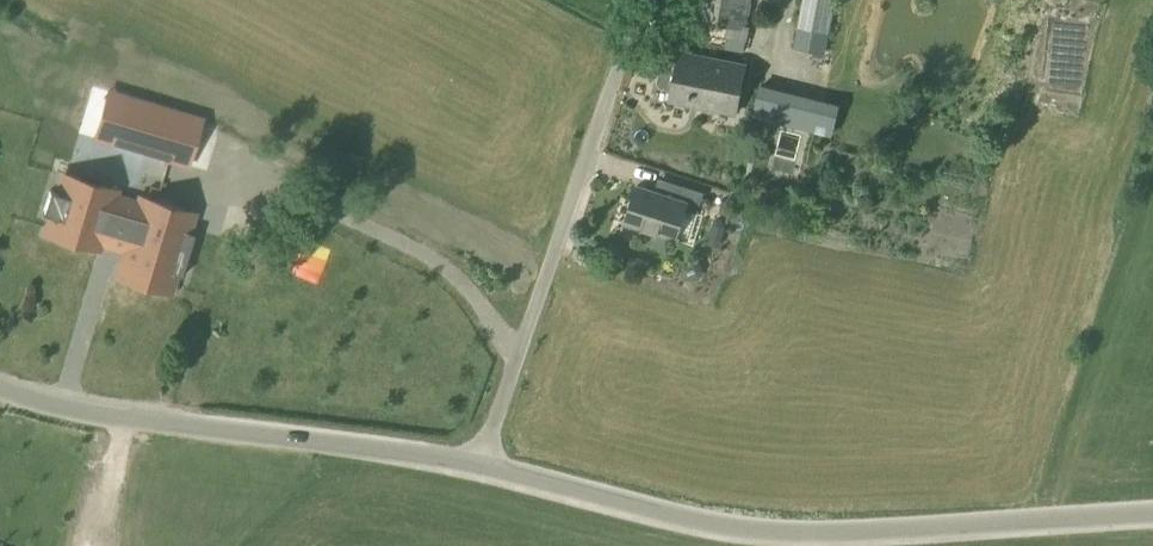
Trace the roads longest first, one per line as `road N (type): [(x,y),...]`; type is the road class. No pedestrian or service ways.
road 1 (unclassified): [(1152,514),(842,535),(741,533),(485,464)]
road 2 (unclassified): [(485,464),(100,410),(0,383)]
road 3 (unclassified): [(485,464),(645,0)]

